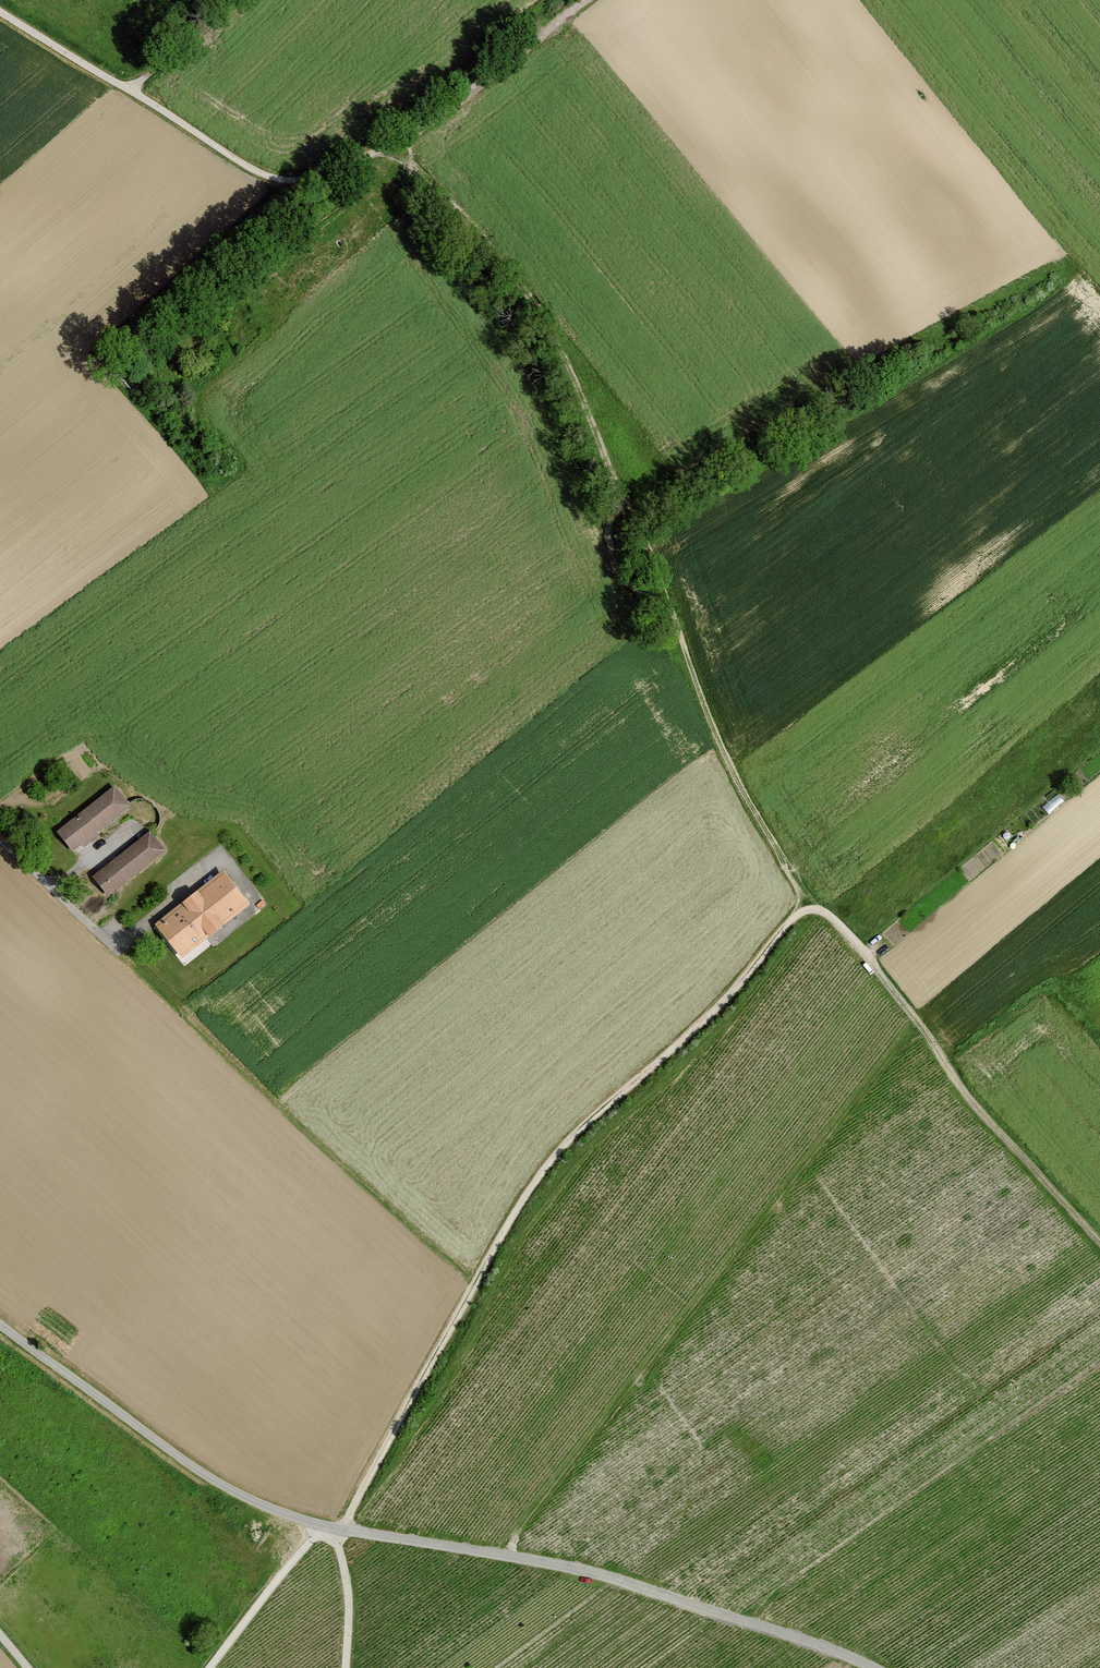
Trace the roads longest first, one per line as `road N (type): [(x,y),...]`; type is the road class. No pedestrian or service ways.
road 1 (track): [(343,1530),(538,1180),(585,1127),(706,1021),(805,911),(831,916),(868,955),(975,1105),(1099,1241)]
road 2 (unclassified): [(0,1325),(196,1469),(275,1510),(343,1530),(588,1571),(873,1667)]
road 3 (track): [(507,1556),(923,1027)]
road 4 (track): [(380,163),(541,381),(627,580),(637,592),(664,598)]
road 5 (track): [(477,1282),(121,953)]
road 6 (track): [(608,535),(617,494),(544,324),(455,210),(410,175),(380,163)]
road 7 (track): [(373,153),(313,178),(270,176),(0,12)]
road 8 (track): [(809,910),(722,750),(646,546)]
road 9 (track): [(589,0),(443,115),(373,153)]
road 10 (track): [(225,286),(380,163)]
road 11 (track): [(209,1667),(324,1525)]
road 12 (track): [(1079,1012),(1049,982),(947,1063)]
road 13 (residential): [(0,839),(121,953)]
road 14 (track): [(129,90),(237,0)]
road 15 (track): [(335,1528),(349,1603),(346,1667)]

